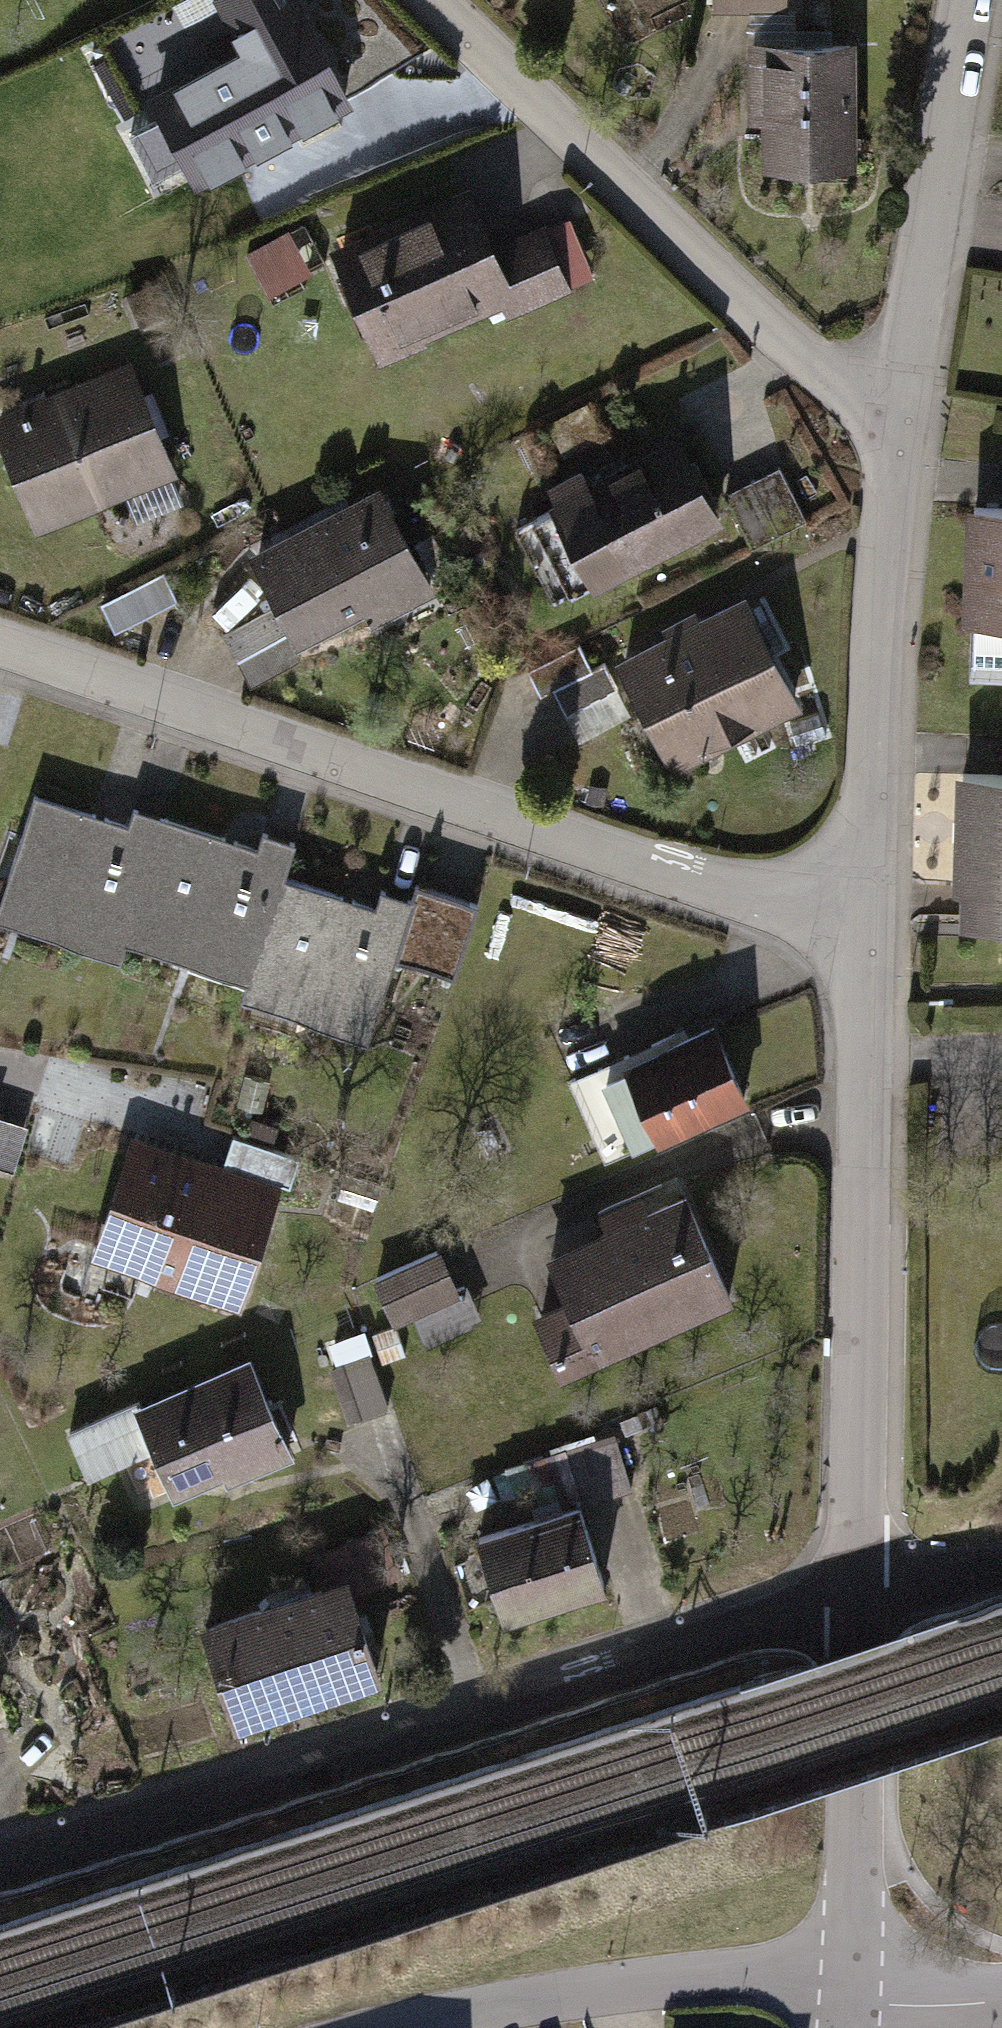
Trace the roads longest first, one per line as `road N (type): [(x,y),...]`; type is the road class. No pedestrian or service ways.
road 1 (residential): [(0,651),(483,819),(737,889),(866,906)]
road 2 (residential): [(0,1850),(754,1610),(856,1597)]
road 3 (residential): [(856,1597),(866,906)]
road 4 (residential): [(439,0),(822,366),(884,389)]
road 5 (residential): [(866,906),(888,475),(884,389)]
road 6 (residential): [(384,2027),(597,1989),(851,1967)]
road 7 (residential): [(884,389),(919,305),(968,0)]
road 8 (residential): [(856,1597),(851,1967)]
road 9 (residential): [(849,2003),(1001,2001)]
road 10 (residential): [(856,1597),(1001,1557)]

